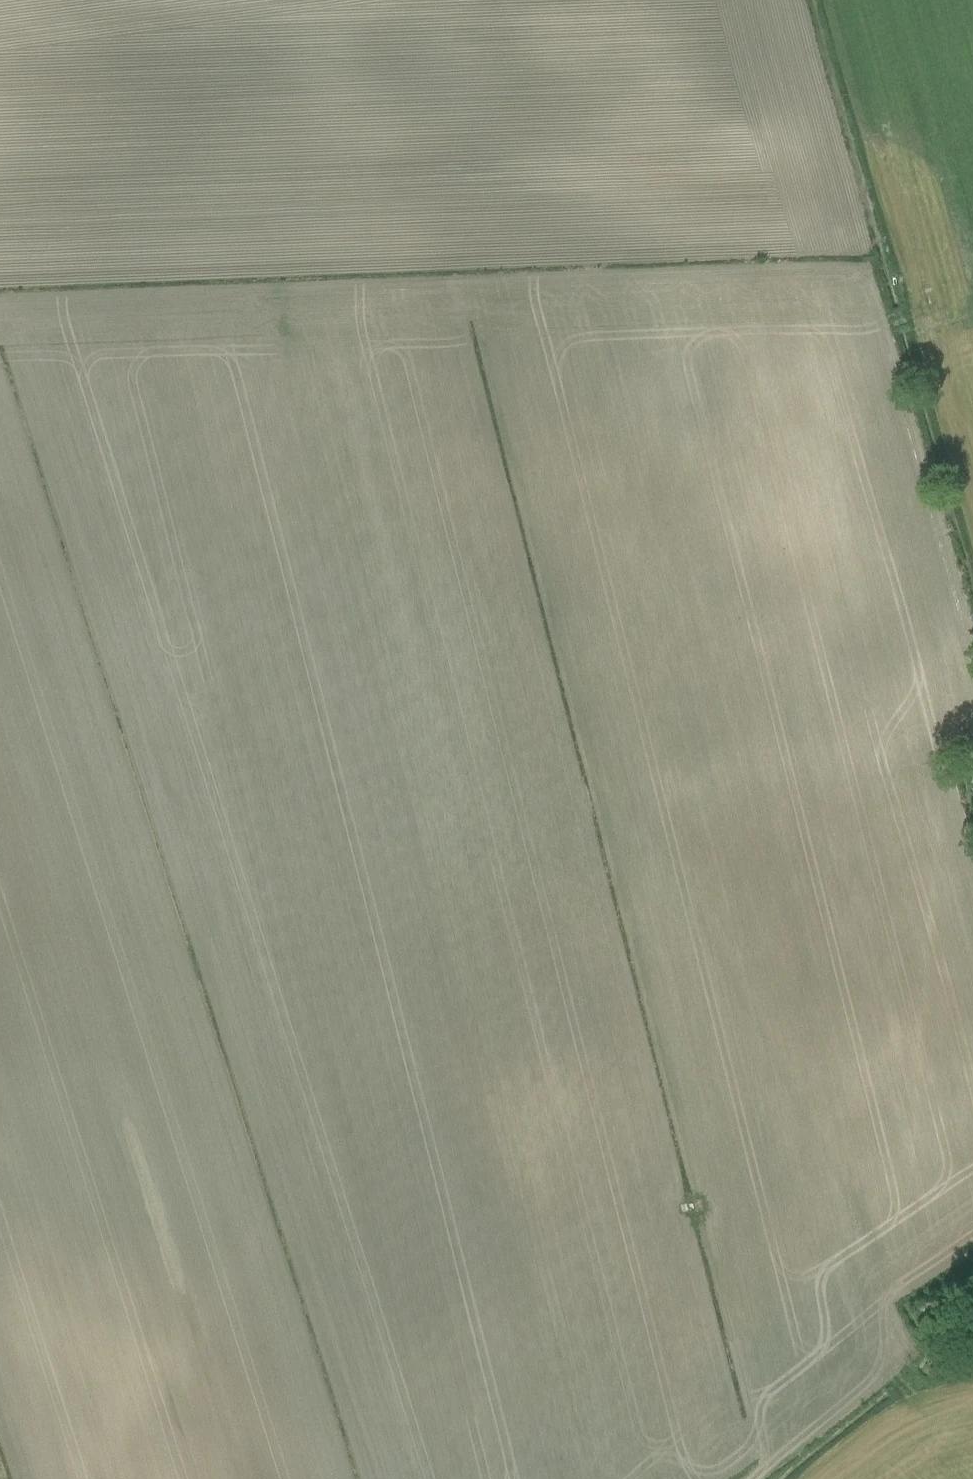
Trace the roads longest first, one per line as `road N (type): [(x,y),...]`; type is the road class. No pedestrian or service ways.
road 1 (track): [(972,1228),(884,1294),(829,1409),(756,1478)]

